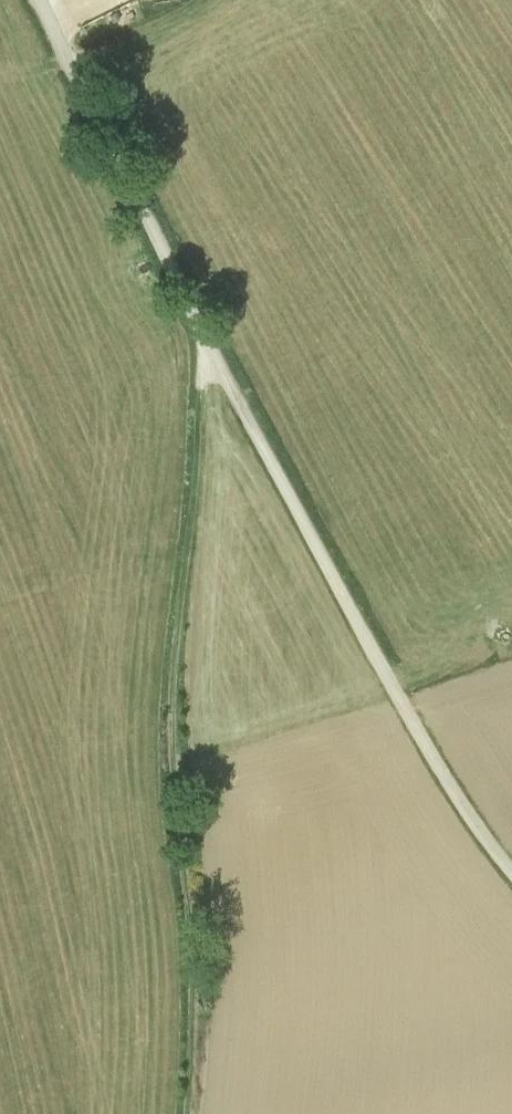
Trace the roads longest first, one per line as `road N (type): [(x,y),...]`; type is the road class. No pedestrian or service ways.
road 1 (unclassified): [(511,869),(460,799),(356,617),(202,331),(41,0)]
road 2 (track): [(187,1113),(193,967),(172,715),(200,387),(212,350)]

